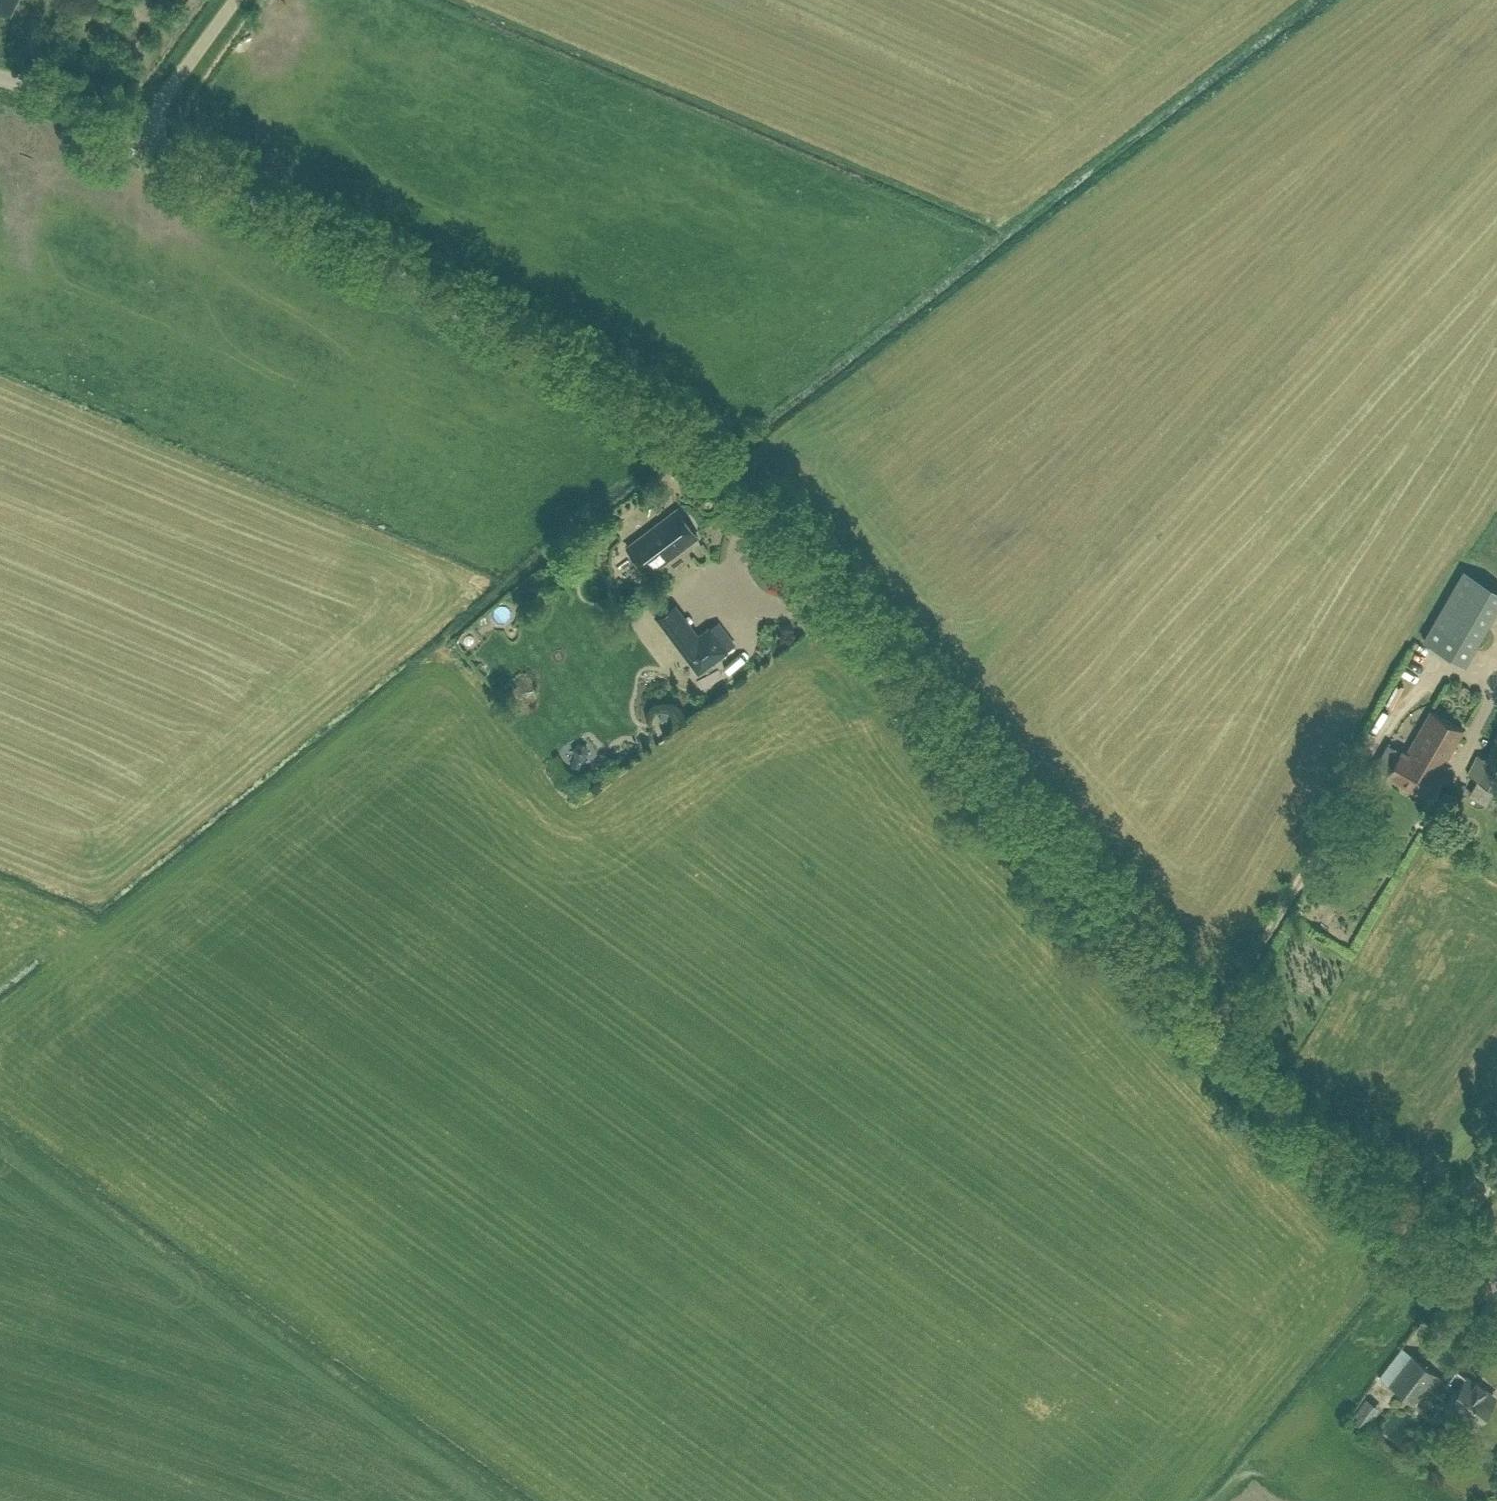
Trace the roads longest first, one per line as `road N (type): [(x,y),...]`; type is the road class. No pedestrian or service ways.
road 1 (unclassified): [(1350,1174),(1217,1041),(744,496),(691,445),(611,389),(136,134)]
road 2 (unclassified): [(1350,1174),(1443,1255),(1496,1272)]
road 3 (unclassified): [(136,134),(236,0)]
road 4 (unclassified): [(0,77),(136,134)]

